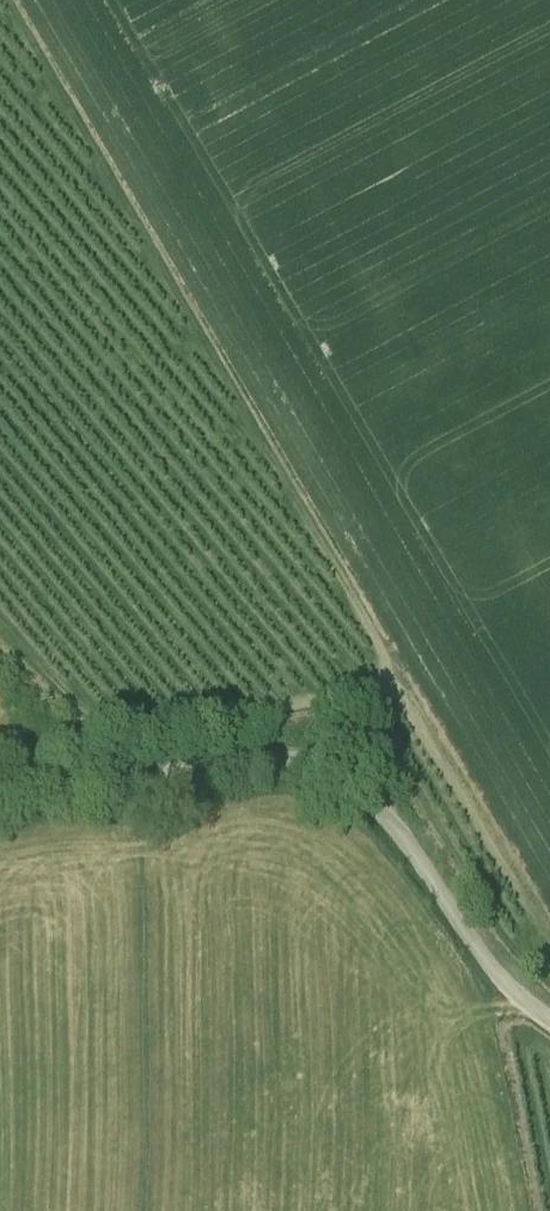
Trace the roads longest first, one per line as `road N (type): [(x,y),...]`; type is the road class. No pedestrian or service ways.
road 1 (unclassified): [(549,1019),(488,961),(384,809),(331,766),(277,755),(0,795)]

